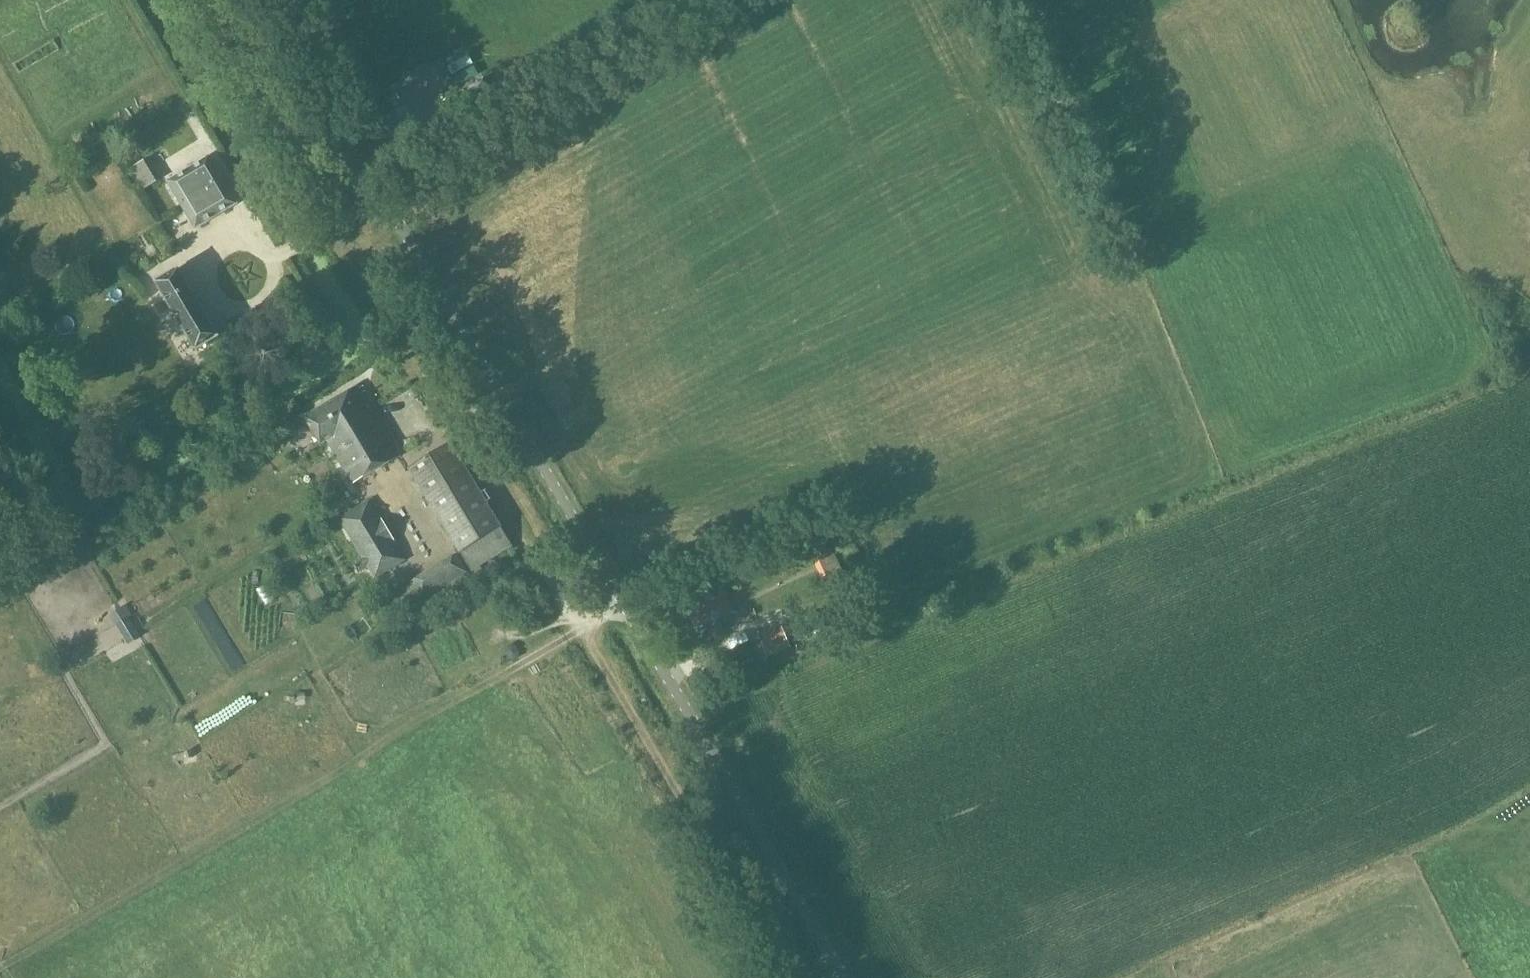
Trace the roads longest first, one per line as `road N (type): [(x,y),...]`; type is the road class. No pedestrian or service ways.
road 1 (unclassified): [(844,977),(269,0)]
road 2 (track): [(586,630),(456,427),(208,0)]
road 3 (track): [(0,970),(586,630)]
road 4 (track): [(792,977),(586,630)]

